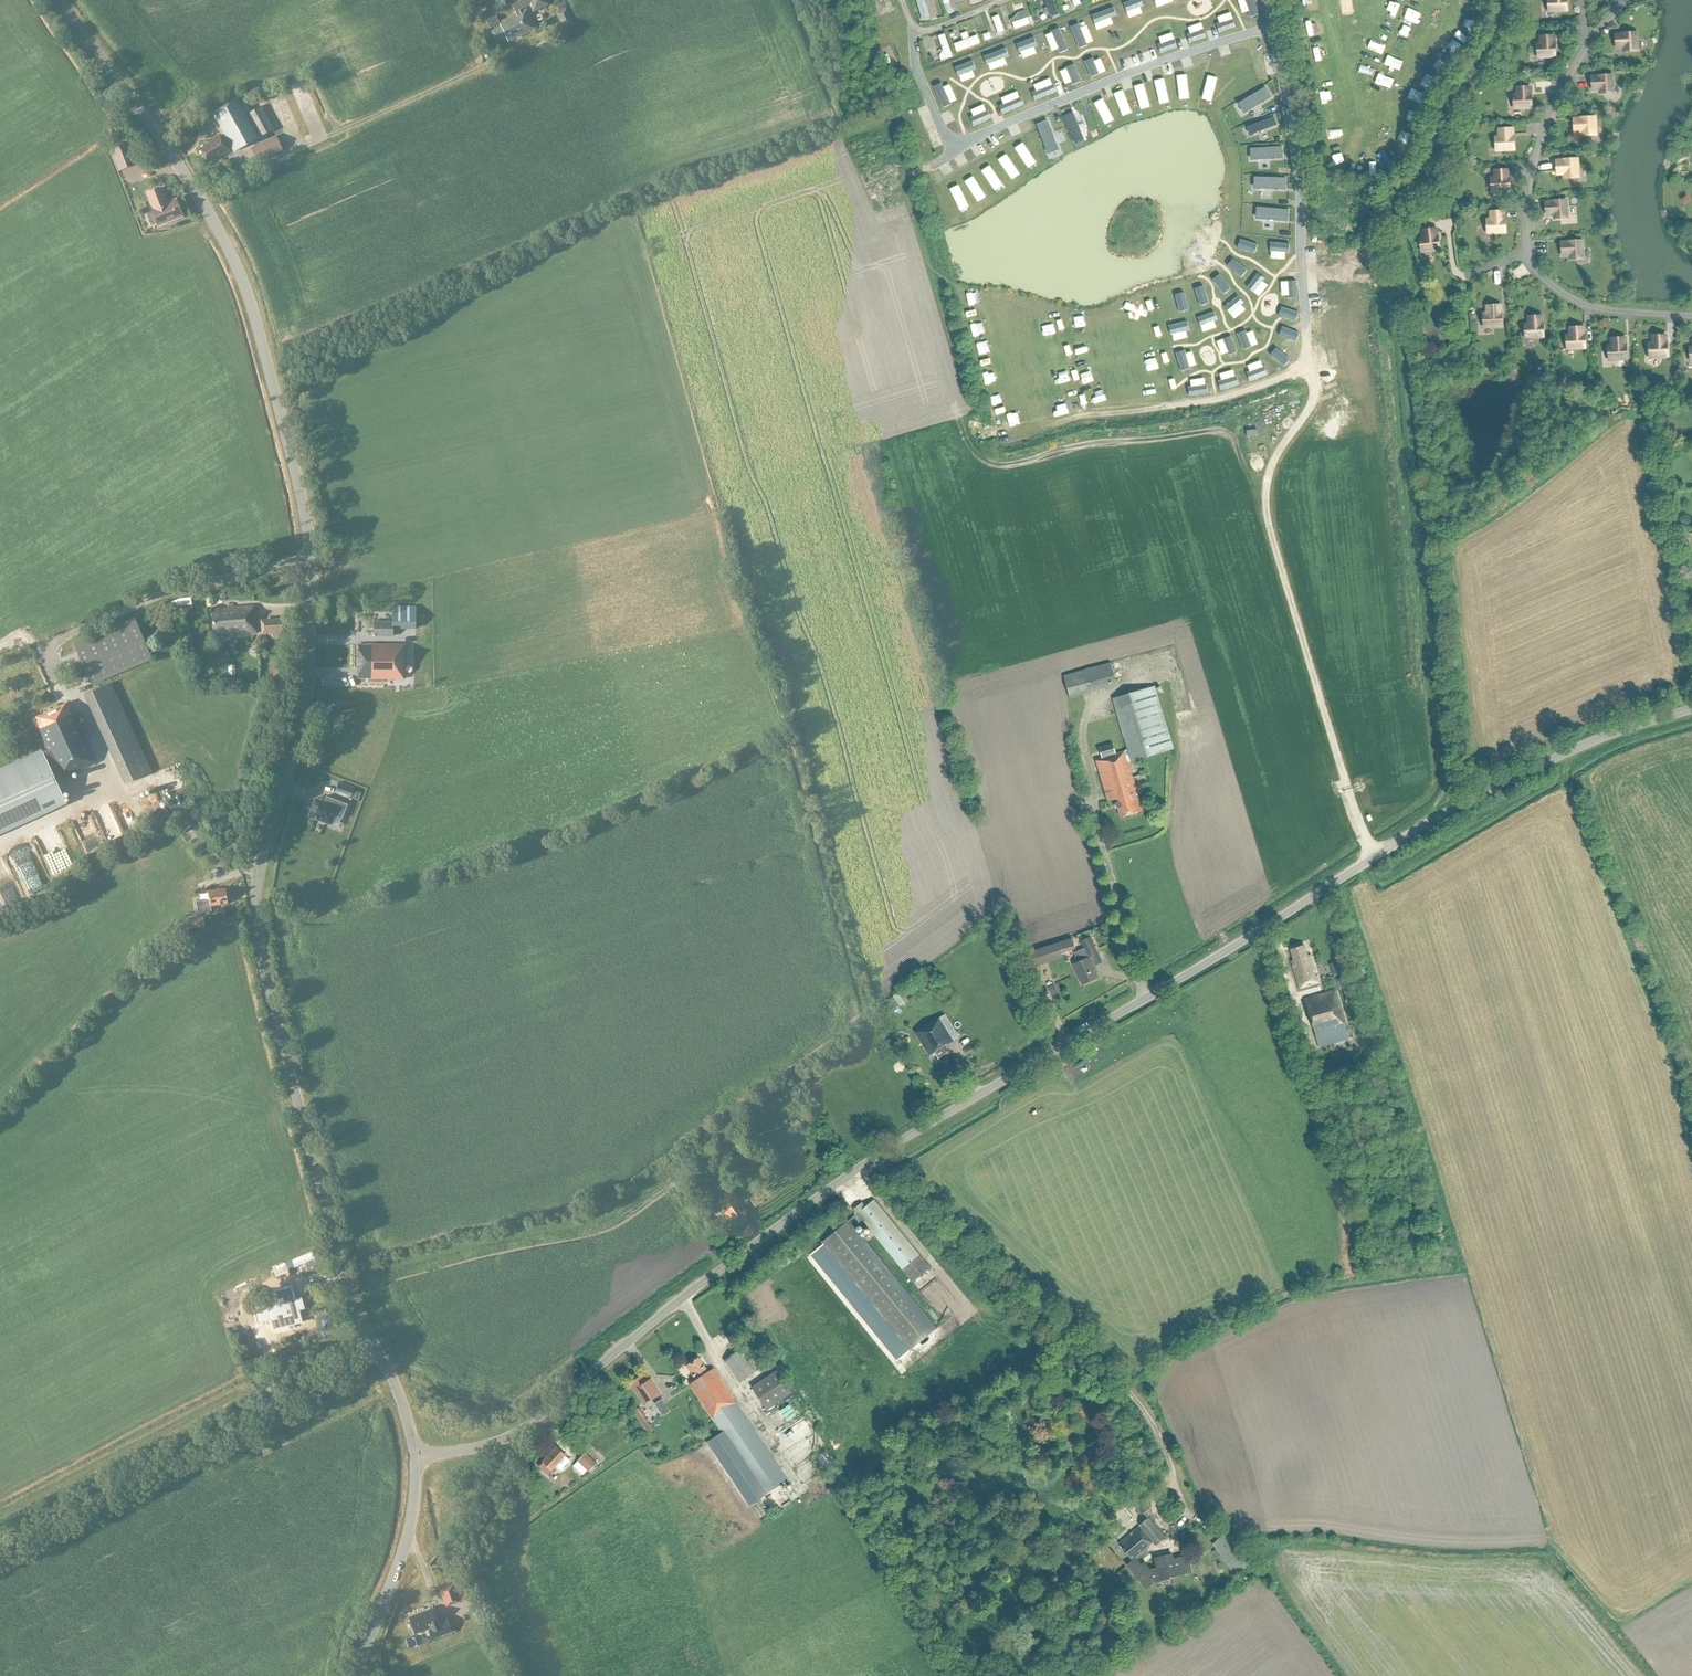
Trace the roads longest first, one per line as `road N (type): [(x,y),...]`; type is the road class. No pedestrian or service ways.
road 1 (tertiary): [(413,1455),(479,1446),(519,1430),(866,1162),(1439,816),(1592,741),(1691,709)]
road 2 (tertiary): [(377,1352),(342,1270),(257,937),(259,863),(309,680),(310,570),(300,497),(251,304),(230,254),(158,135),(55,0)]
road 3 (track): [(1268,0),(1299,188),(1305,361),(1314,392),(1272,465),(1266,508),(1356,816),(1377,855)]
road 4 (track): [(1416,830),(1446,790),(1448,775),(1403,360),(1400,312),(1410,288),(1384,197),(1424,161),(1447,95),(1489,43),(1500,0)]
road 5 (track): [(914,28),(918,74),(938,119),(966,140),(1272,25)]
road 6 (unclassified): [(0,1543),(377,1352)]
road 7 (track): [(263,1409),(245,1389),(0,1514)]
road 8 (track): [(1307,367),(1214,399),(1089,415),(1029,435)]
road 9 (tertiary): [(359,1675),(408,1531),(413,1455)]
road 10 (track): [(279,1401),(295,1423),(389,1375)]

